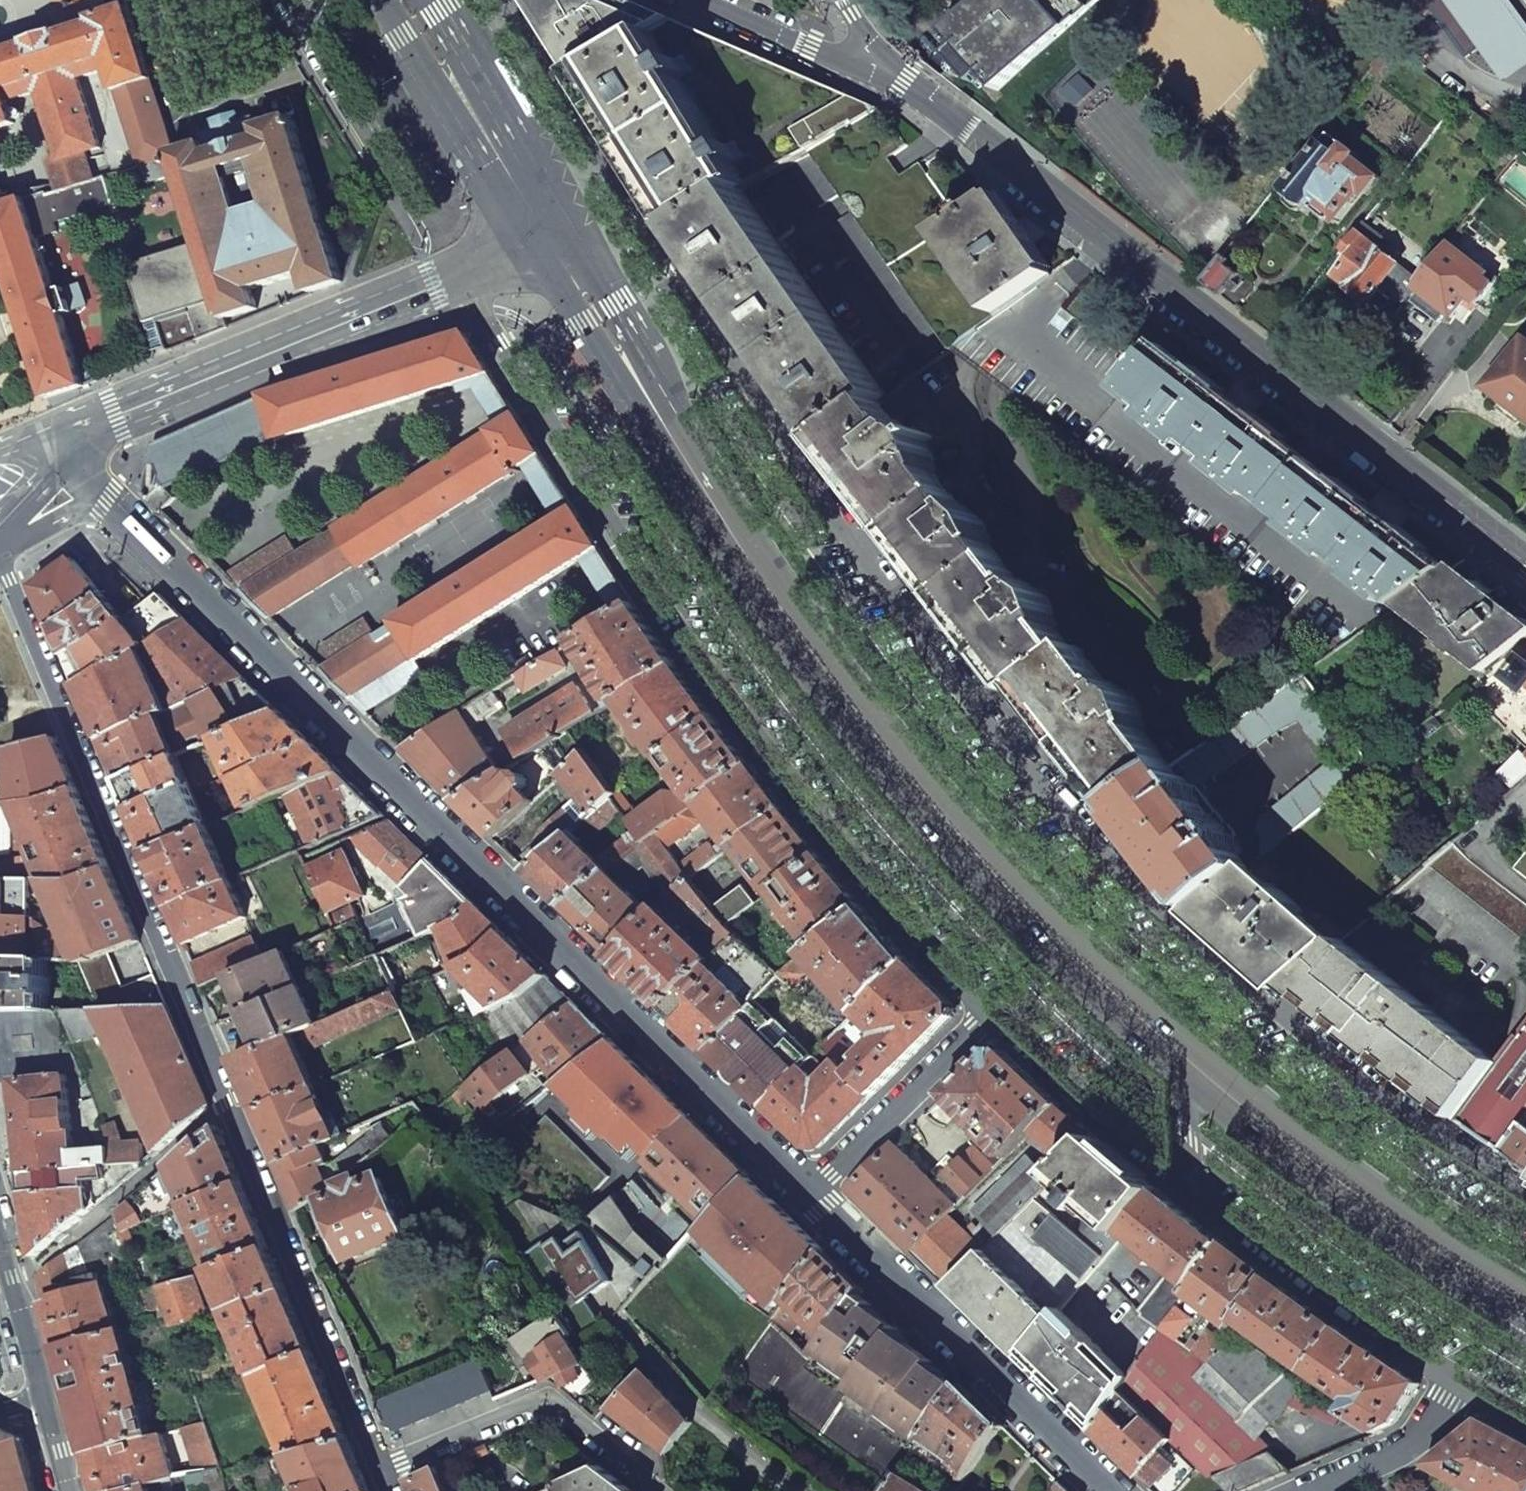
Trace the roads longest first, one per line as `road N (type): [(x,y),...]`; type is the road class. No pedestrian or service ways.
road 1 (secondary): [(1525,1307),(1296,1149),(1183,1057),(989,871),(822,670),(552,240)]
road 2 (residential): [(101,496),(808,1193)]
road 3 (residential): [(0,567),(379,1461)]
road 4 (tertiary): [(1525,560),(878,66)]
road 5 (secondary): [(68,436),(552,240)]
road 6 (residential): [(808,1193),(1107,1490)]
road 7 (residential): [(379,1461),(402,1462),(552,1408),(569,1412),(656,1490)]
road 8 (secondary): [(552,240),(405,0)]
road 9 (secondary): [(552,240),(450,0)]
road 10 (residential): [(808,1193),(990,1012)]
road 11 (residential): [(619,1322),(734,1444),(798,1490)]
road 12 (residential): [(1306,1490),(1429,1430),(1464,1384)]
road 13 (tertiary): [(699,0),(811,49),(878,66)]
road 14 (secondary): [(45,1404),(0,1250)]

